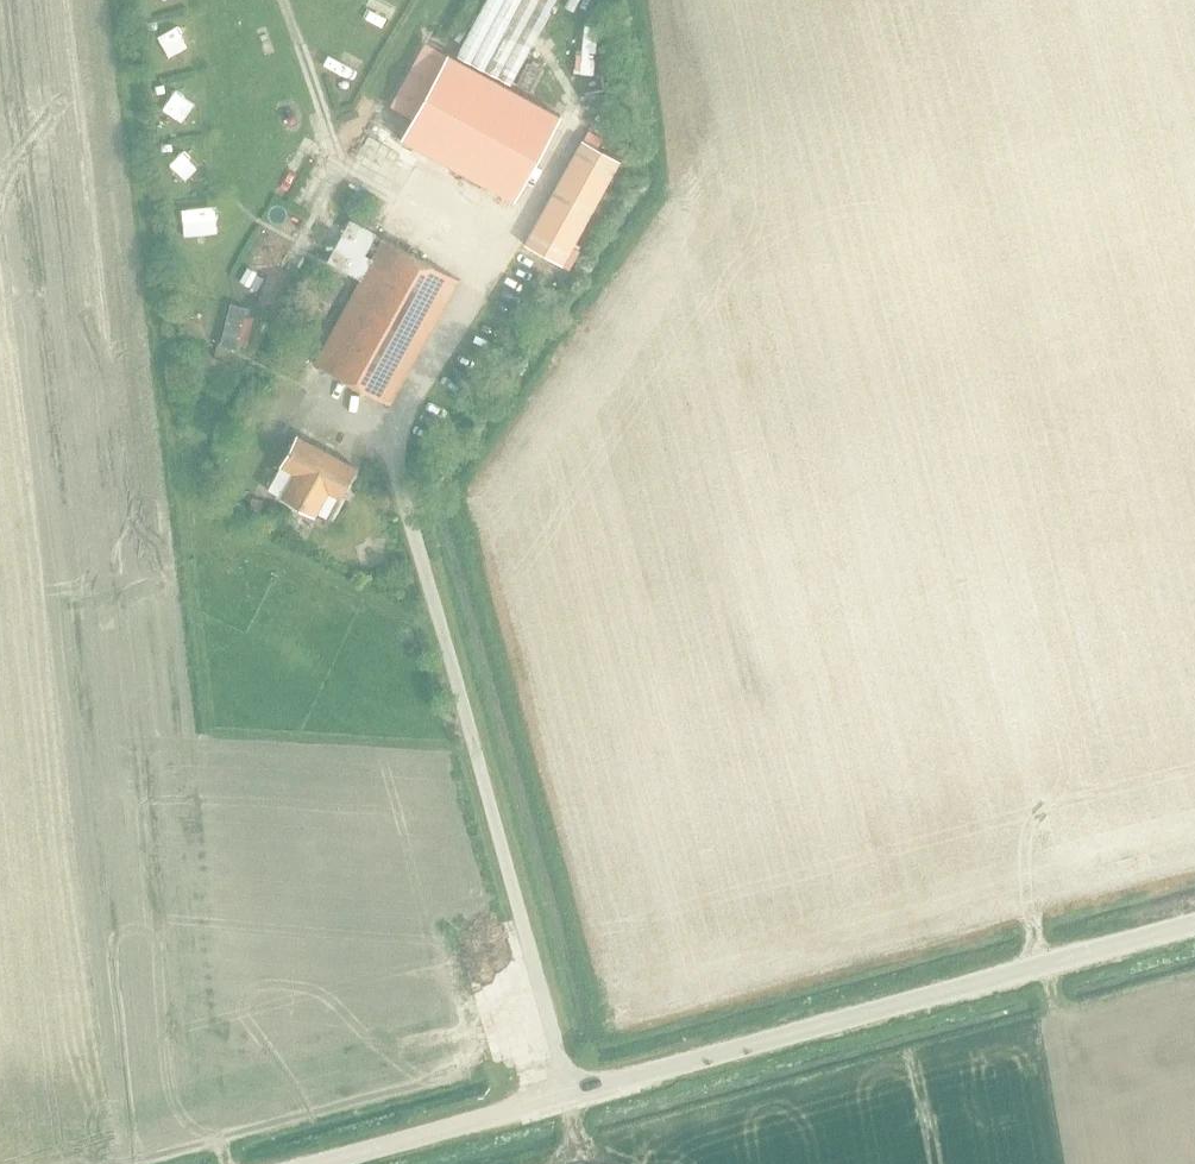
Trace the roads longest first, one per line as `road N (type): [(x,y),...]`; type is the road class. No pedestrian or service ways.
road 1 (unclassified): [(571,1095),(1194,927)]
road 2 (unclassified): [(571,1095),(440,613)]
road 3 (unclassified): [(310,1163),(571,1095)]
road 4 (track): [(283,0),(332,174)]

